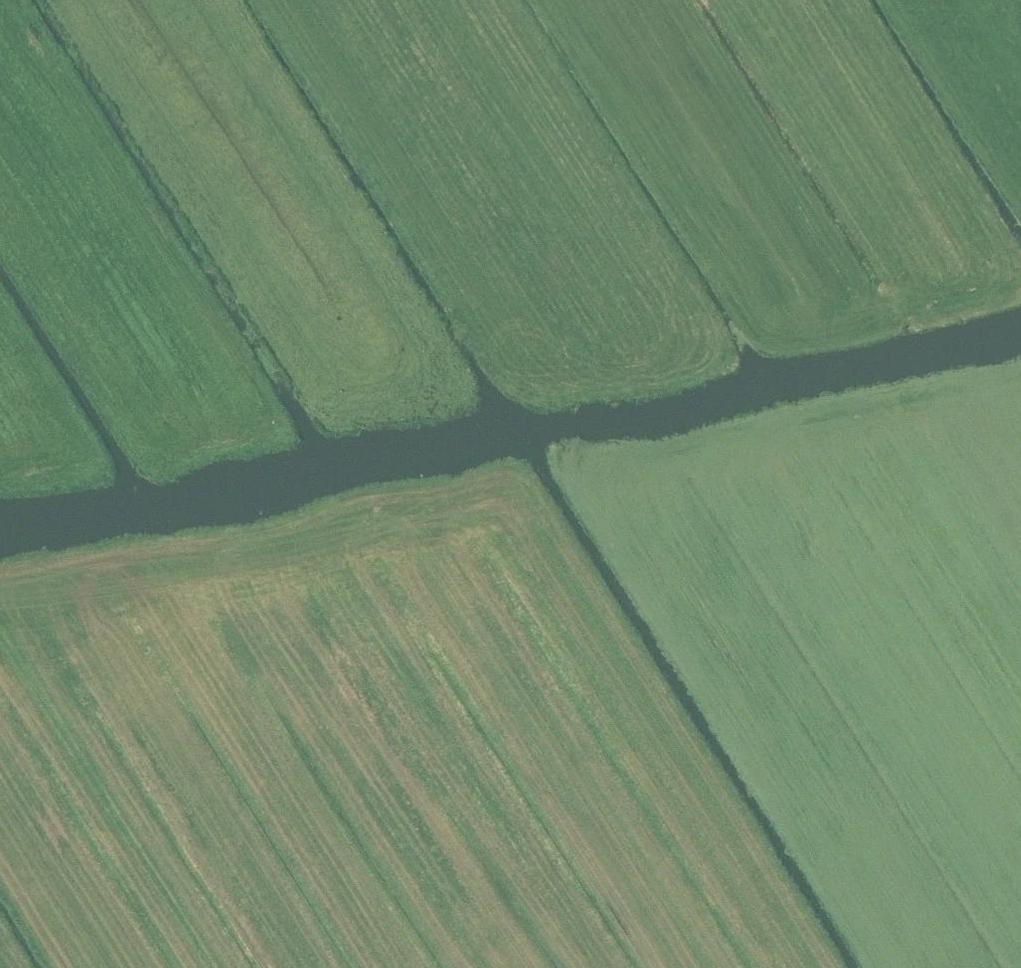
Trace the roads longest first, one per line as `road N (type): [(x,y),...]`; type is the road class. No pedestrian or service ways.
road 1 (track): [(0,587),(242,574)]

